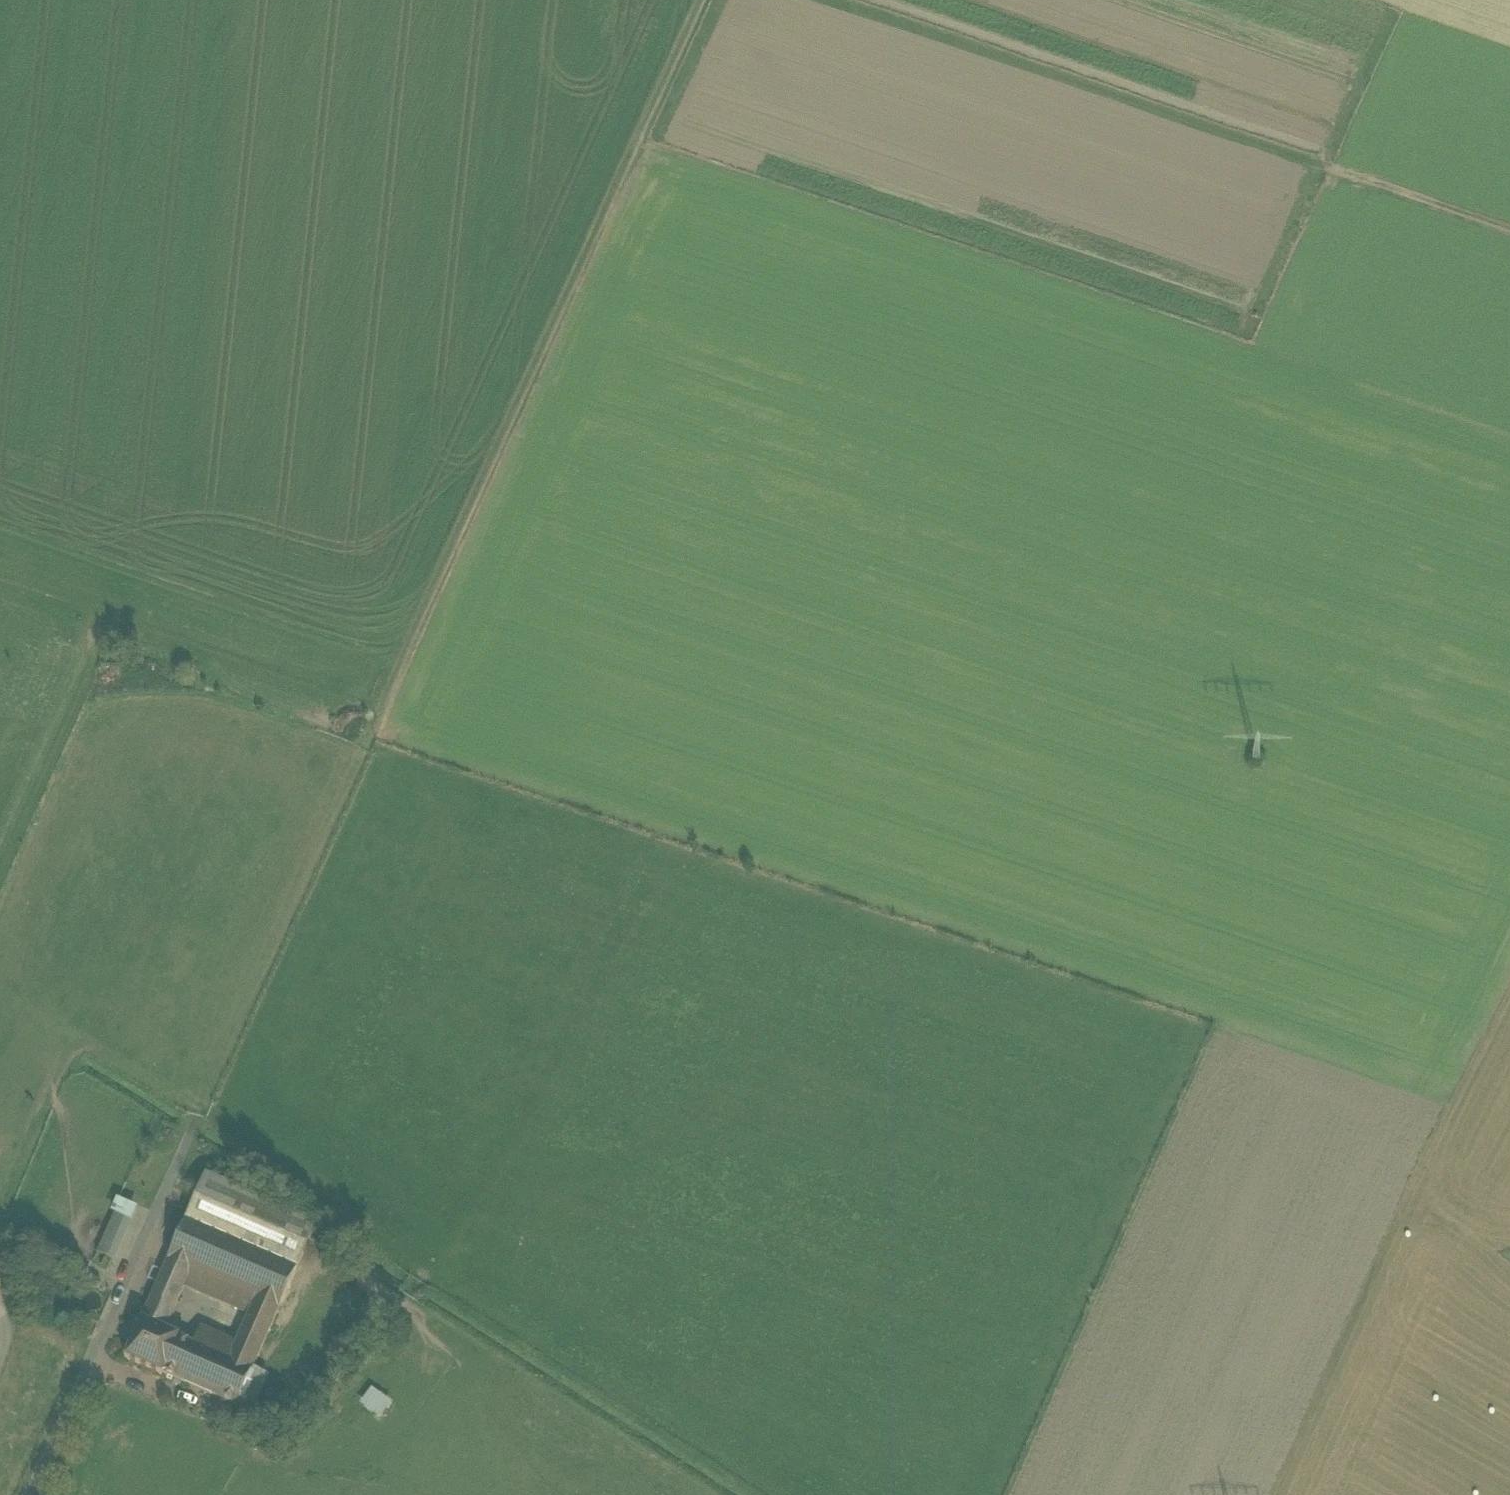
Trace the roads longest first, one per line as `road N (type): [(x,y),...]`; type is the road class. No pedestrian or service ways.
road 1 (track): [(701,0),(29,1494)]

